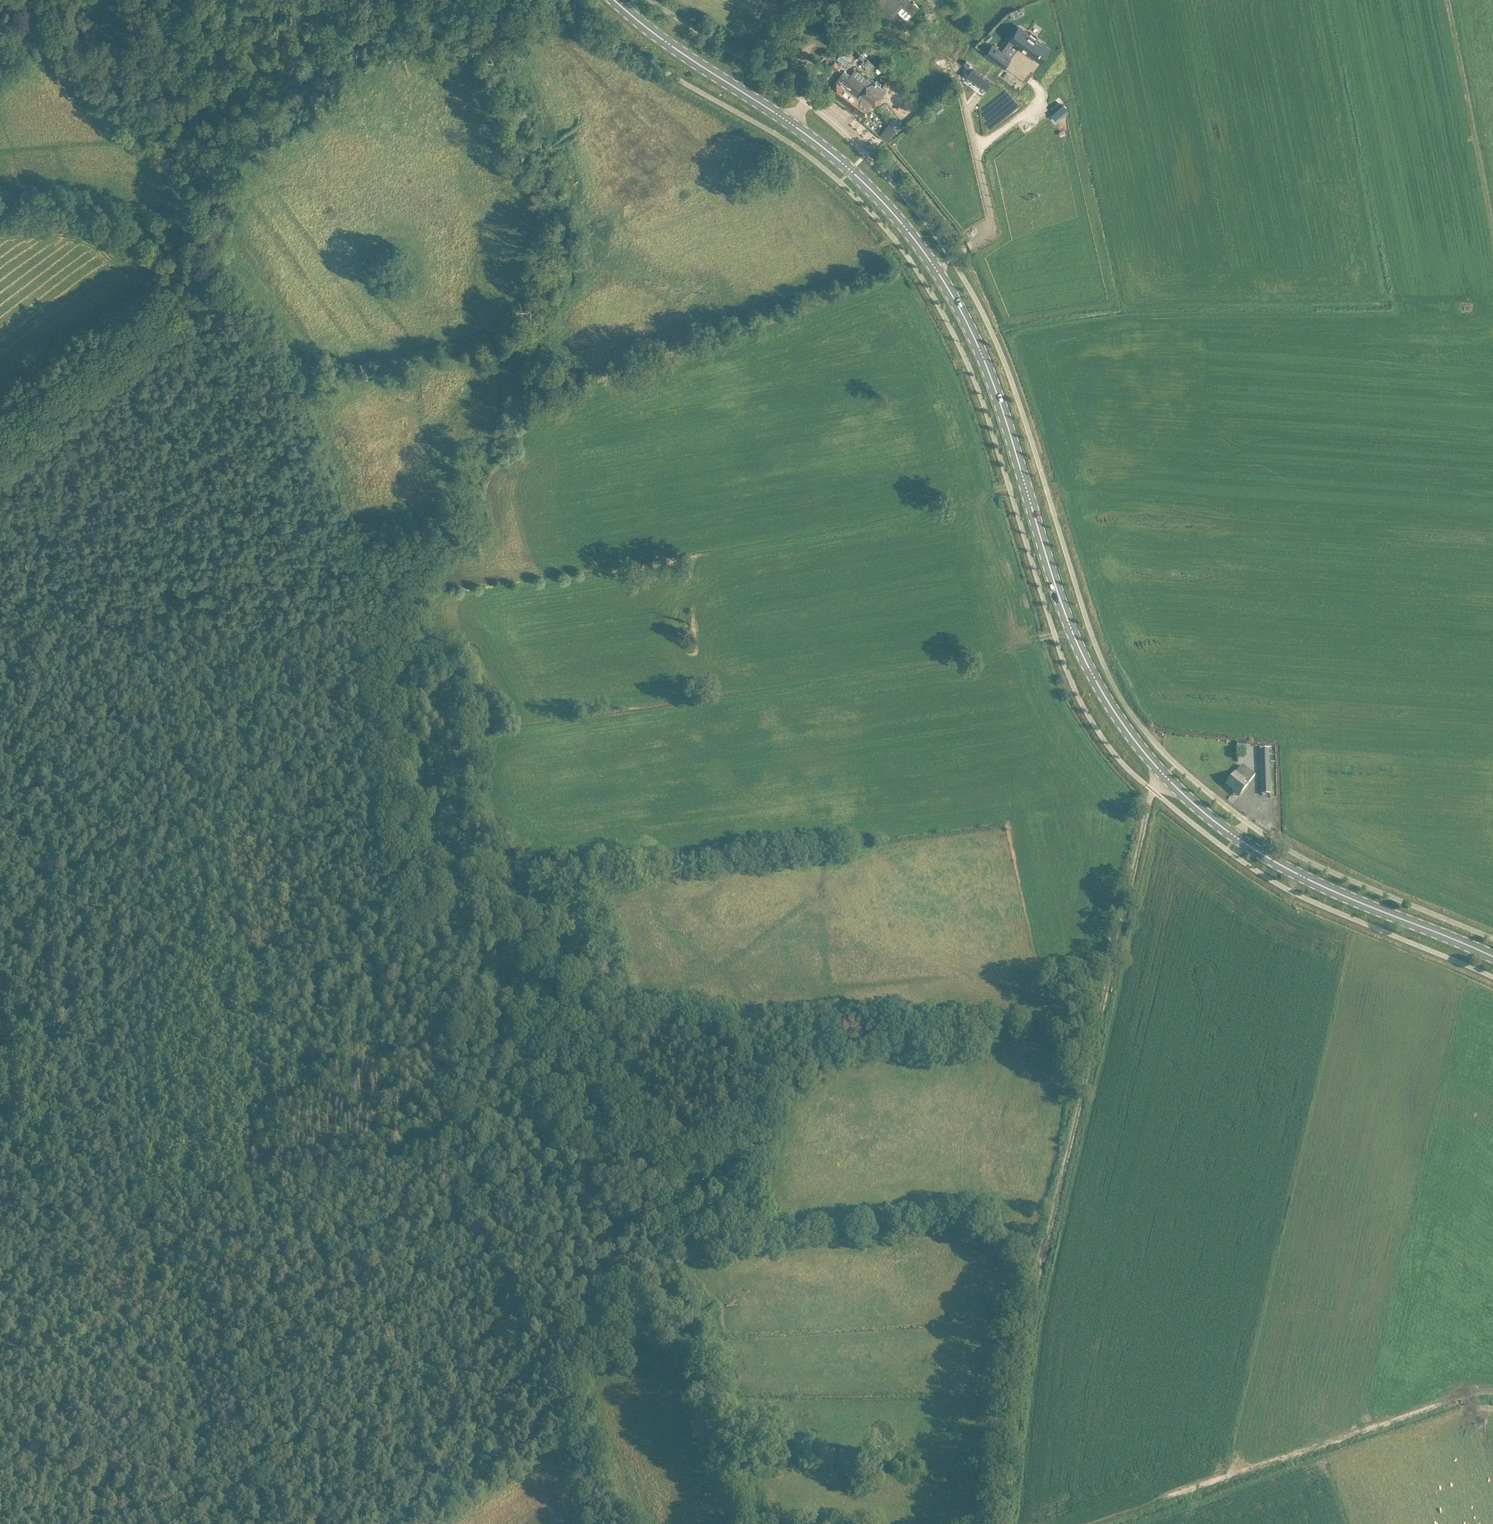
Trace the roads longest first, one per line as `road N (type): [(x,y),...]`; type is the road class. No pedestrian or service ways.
road 1 (secondary): [(1492,957),(1290,870),(1164,775),(1081,651),(993,382),(922,249),(826,149),(615,0)]
road 2 (track): [(1005,1523),(1037,1291),(1152,790)]

